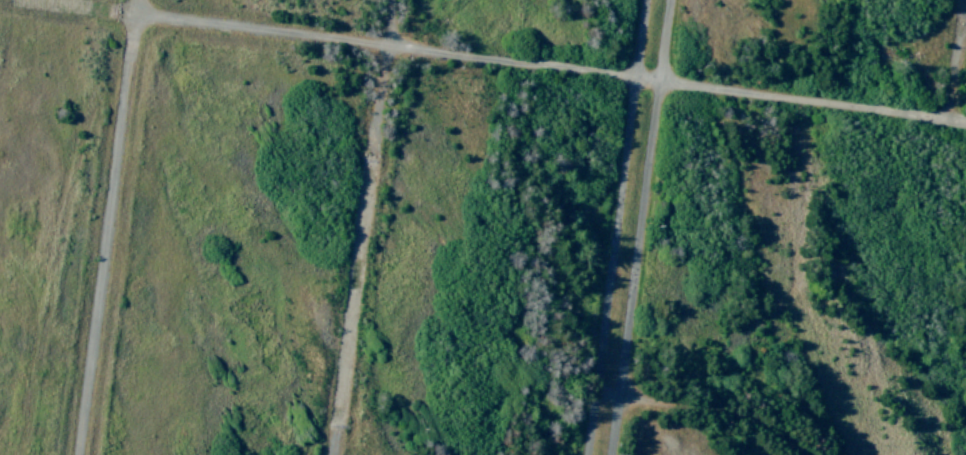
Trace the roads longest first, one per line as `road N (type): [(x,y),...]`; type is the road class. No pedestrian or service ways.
road 1 (residential): [(965,125),(135,18)]
road 2 (residential): [(334,454),(395,0)]
road 3 (residential): [(591,454),(649,0)]
road 4 (residential): [(673,0),(616,454)]
road 5 (residential): [(81,454),(137,0)]
road 6 (residential): [(926,255),(965,21)]
road 7 (residential): [(806,454),(756,421),(599,394)]

